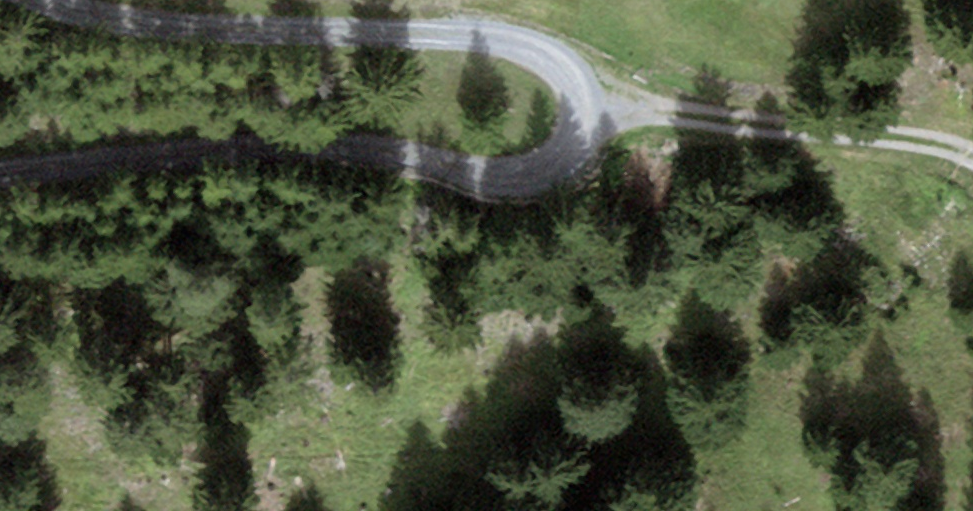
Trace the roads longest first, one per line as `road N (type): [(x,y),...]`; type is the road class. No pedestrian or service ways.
road 1 (track): [(0,172),(165,142),(365,152),(508,180),(564,156),(586,114)]
road 2 (track): [(89,0),(204,28),(421,29),(520,45),(568,71),(586,114)]
road 3 (track): [(586,114),(671,111),(947,149),(972,164)]

